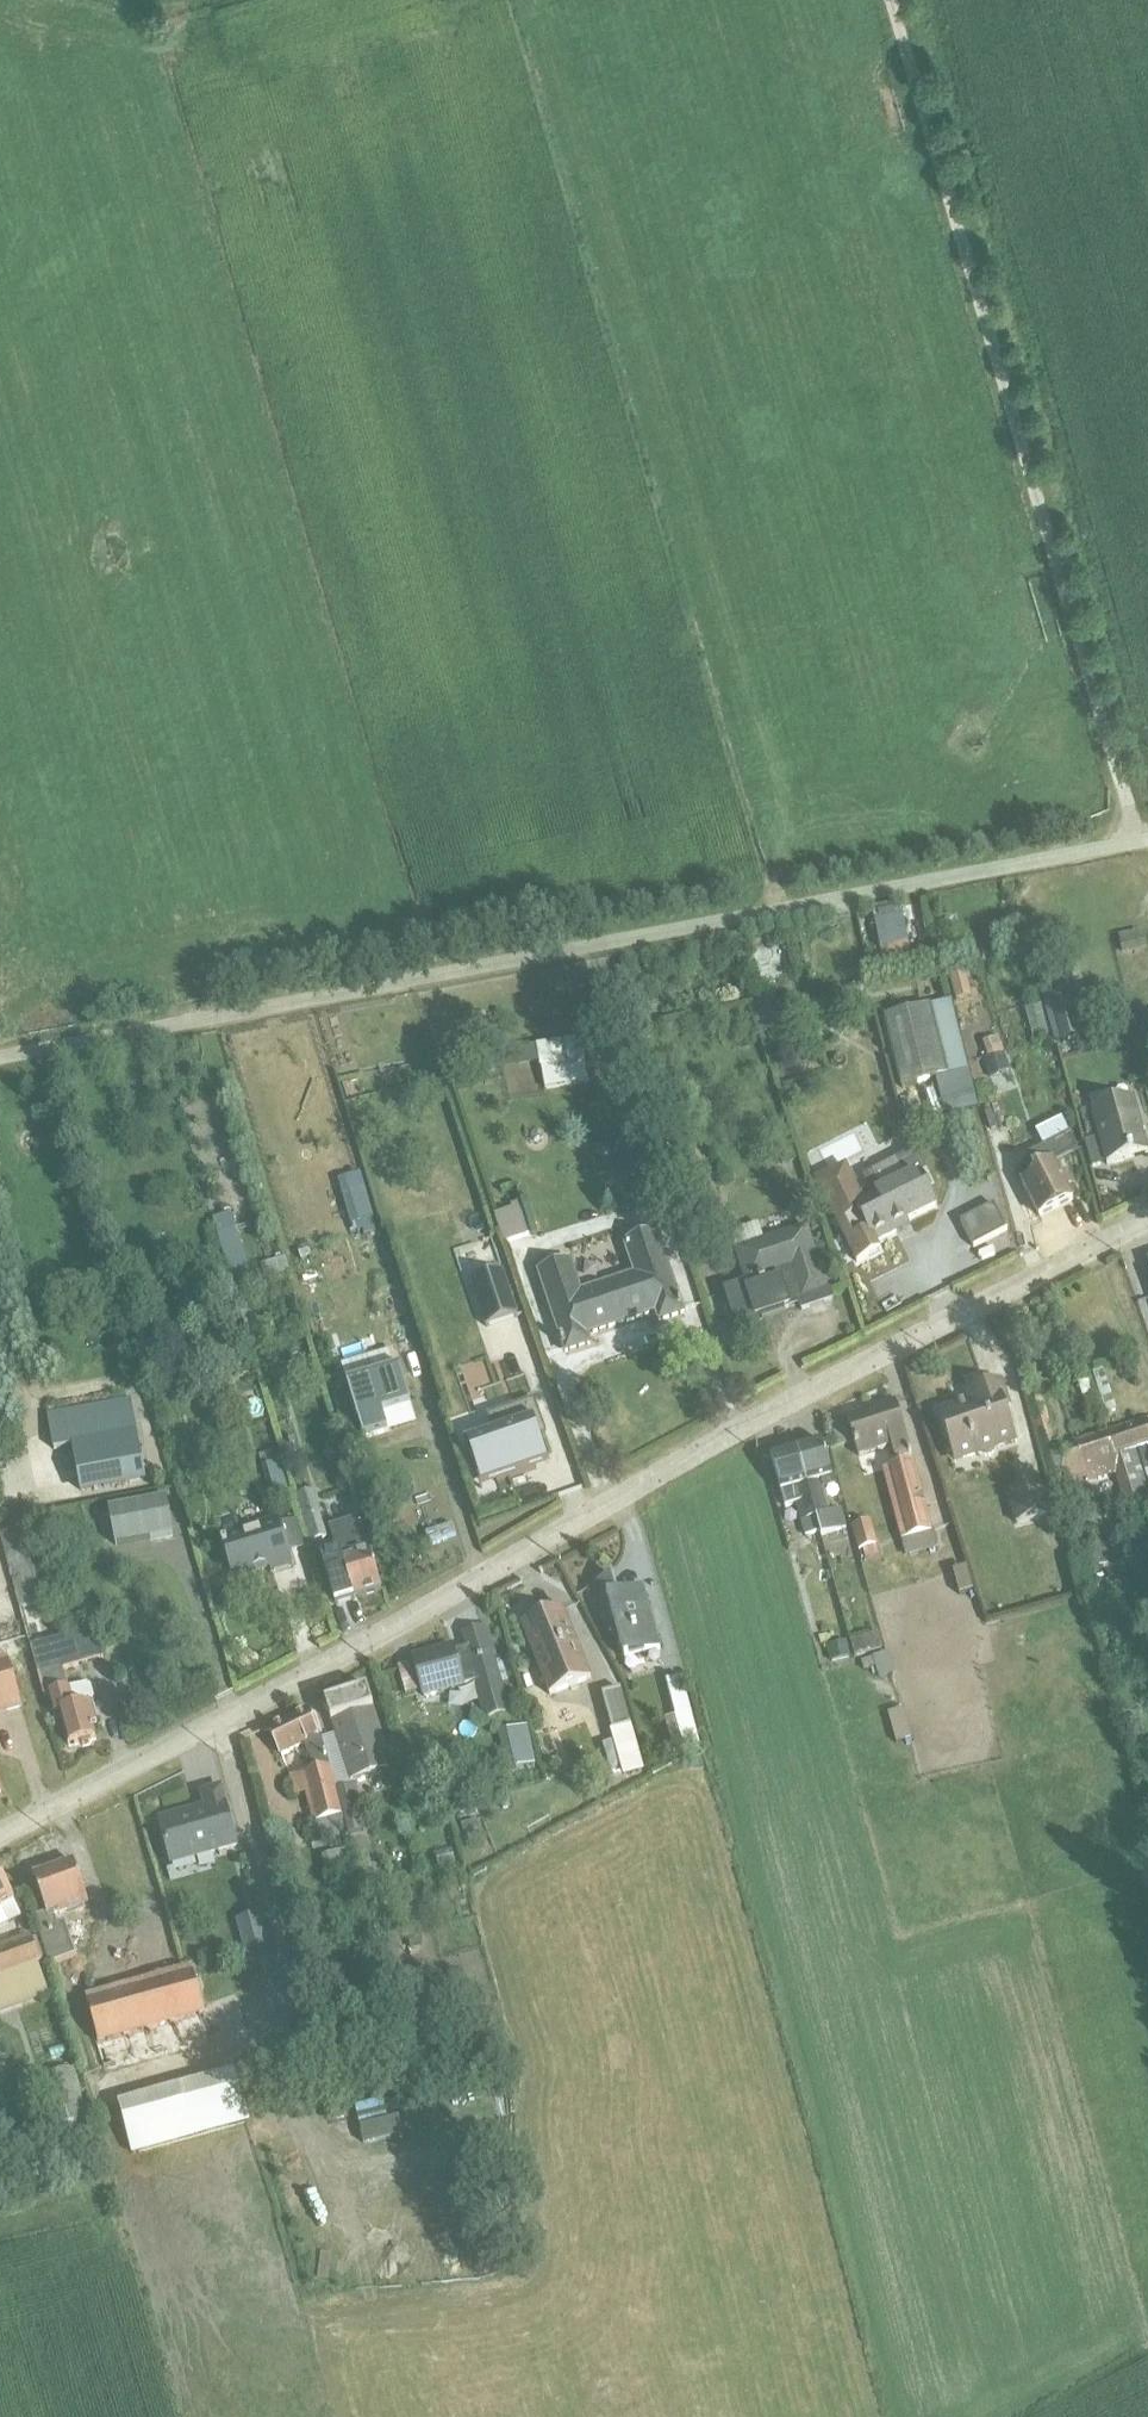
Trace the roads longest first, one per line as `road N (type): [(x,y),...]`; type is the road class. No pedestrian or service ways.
road 1 (tertiary): [(1147,1223),(0,1843)]
road 2 (residential): [(1142,841),(0,1059)]
road 3 (unclassified): [(1142,841),(893,0)]

